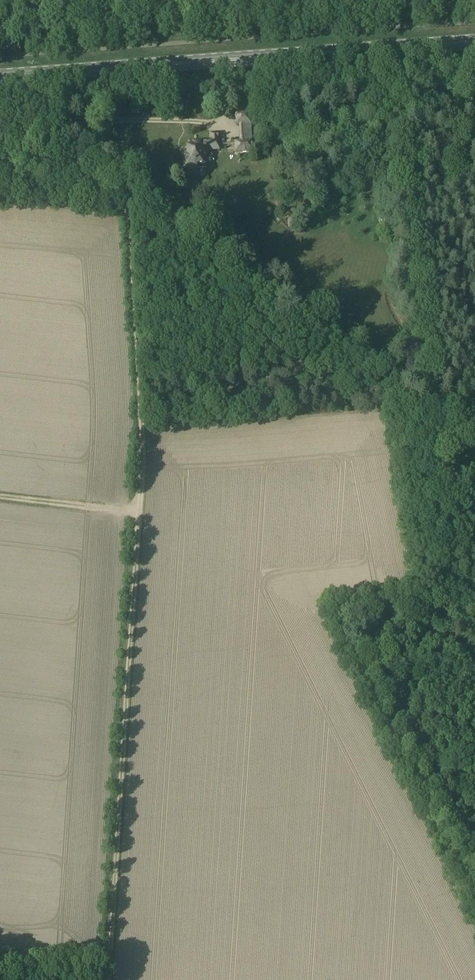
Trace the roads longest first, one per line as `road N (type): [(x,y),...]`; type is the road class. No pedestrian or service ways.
road 1 (track): [(0,86),(111,188),(474,453)]
road 2 (primary): [(0,77),(474,44)]
road 3 (track): [(107,979),(138,510)]
road 4 (track): [(138,510),(131,203)]
road 5 (track): [(0,494),(138,510)]

